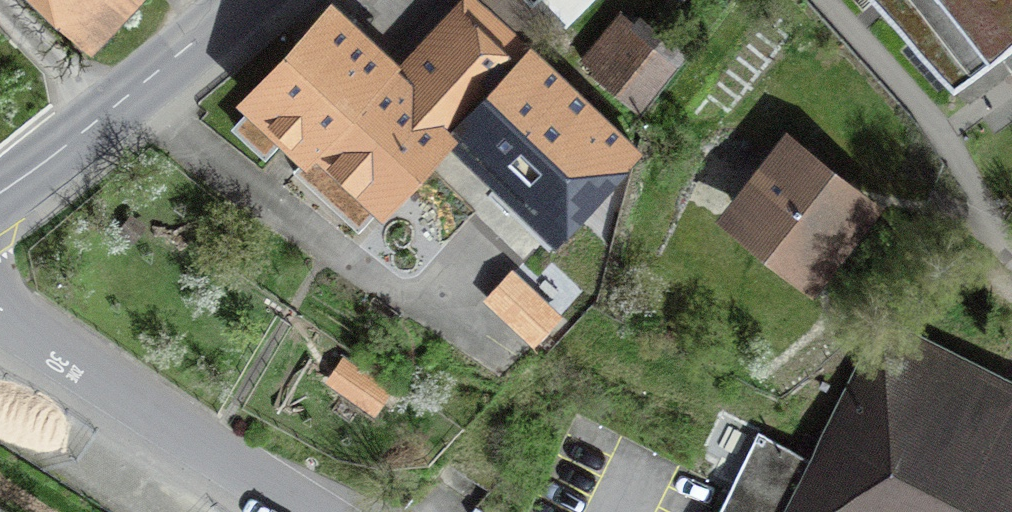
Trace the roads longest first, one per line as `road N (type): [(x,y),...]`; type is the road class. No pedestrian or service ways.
road 1 (residential): [(0,320),(318,511)]
road 2 (residential): [(243,0),(0,195)]

